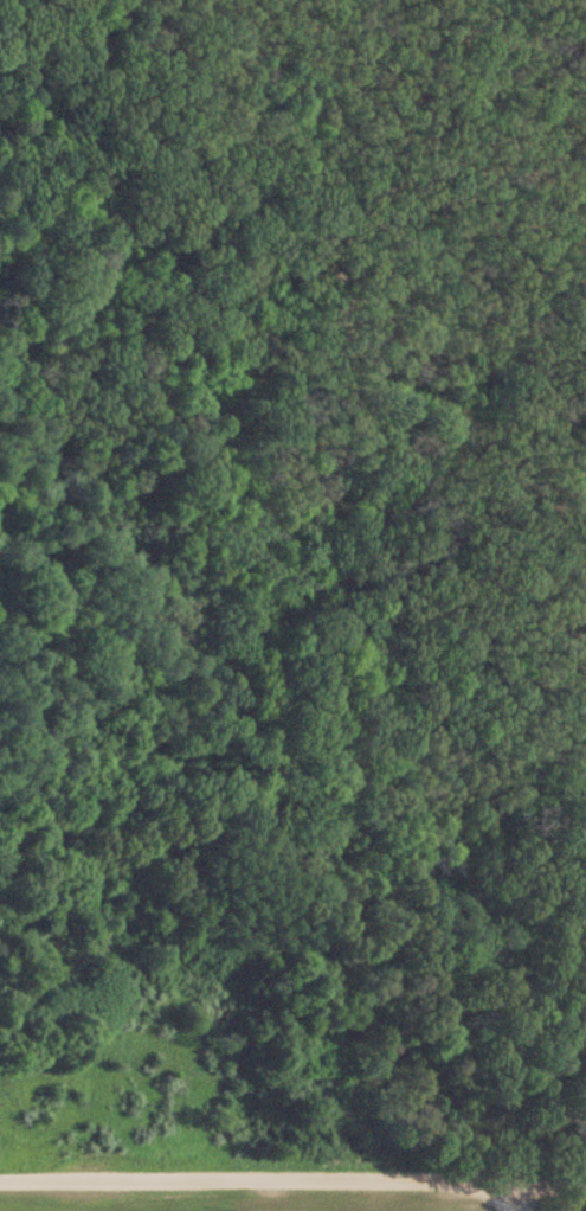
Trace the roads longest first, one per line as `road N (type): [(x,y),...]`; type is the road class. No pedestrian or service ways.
road 1 (residential): [(585,1177),(259,1171),(0,1177)]

